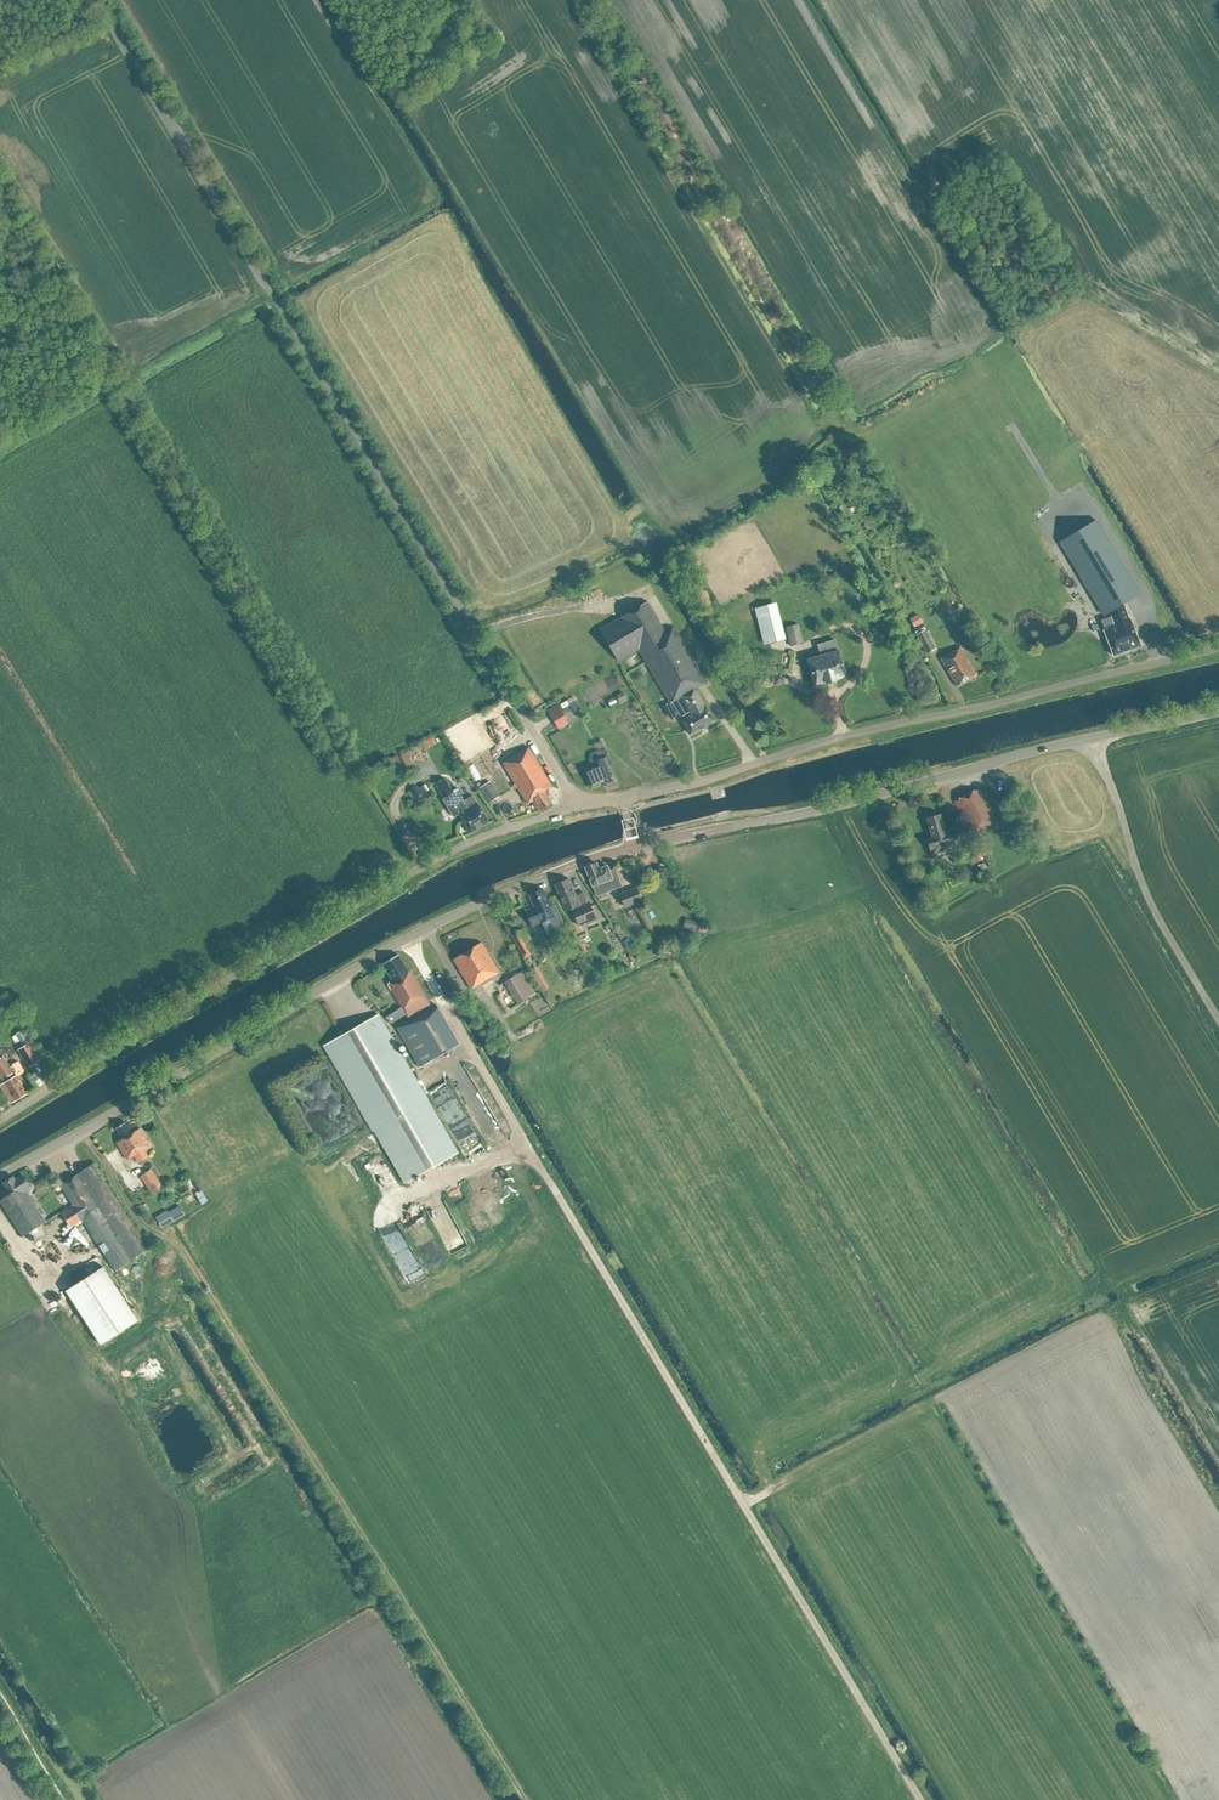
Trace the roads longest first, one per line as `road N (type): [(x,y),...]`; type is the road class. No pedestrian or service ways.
road 1 (track): [(407,937),(525,1147),(919,1799)]
road 2 (unclassified): [(576,806),(97,0)]
road 3 (track): [(526,1799),(180,1247),(143,1224),(82,1131)]
road 4 (unclassified): [(0,1180),(407,937),(507,891),(634,846)]
road 5 (unclassified): [(0,1119),(424,867),(477,839),(576,806)]
road 6 (unclassified): [(623,798),(872,726),(1218,648)]
road 7 (unclassified): [(634,846),(1218,709)]

